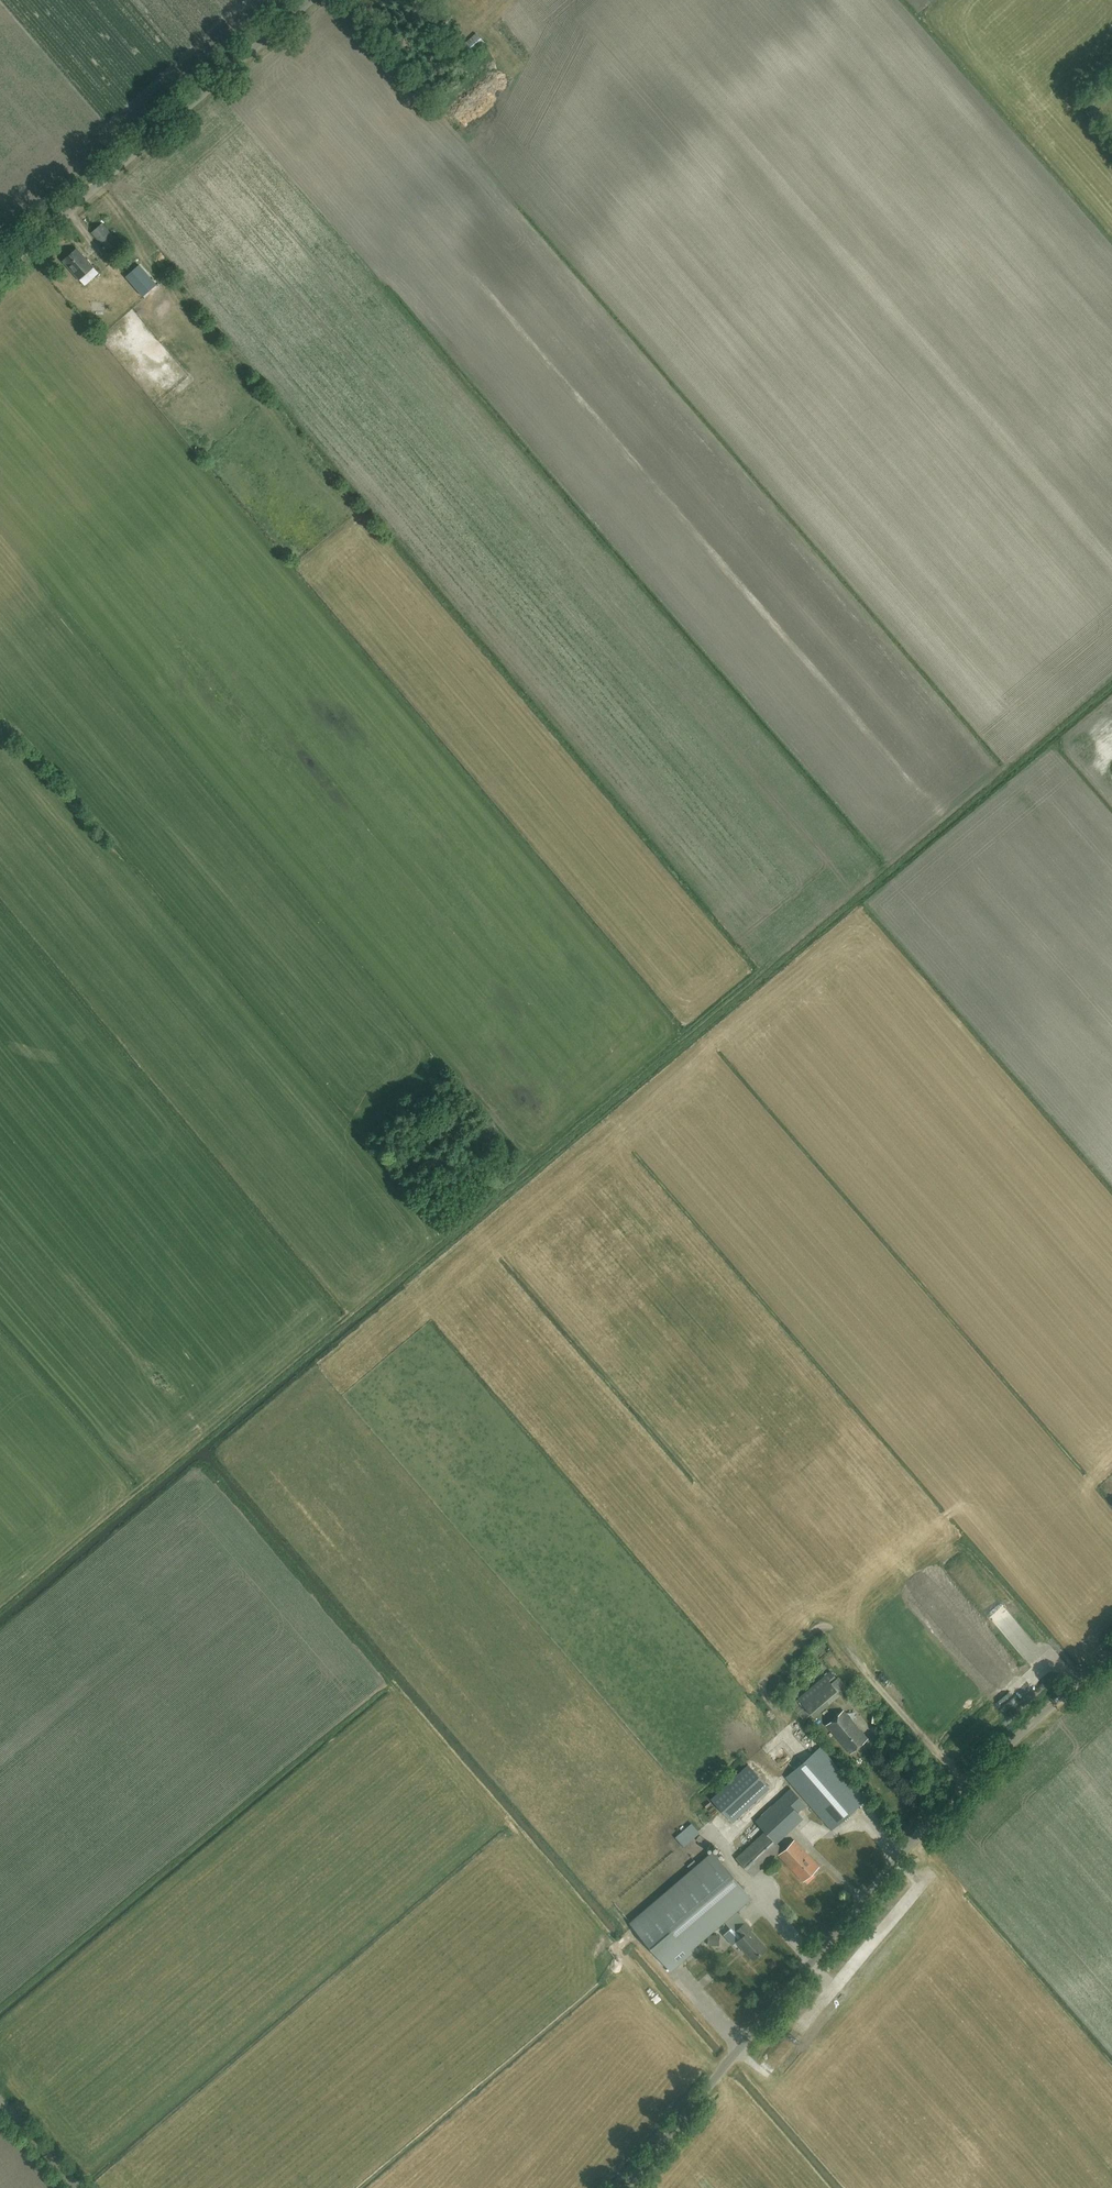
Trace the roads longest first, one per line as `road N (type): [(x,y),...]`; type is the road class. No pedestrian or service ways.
road 1 (unclassified): [(625,2187),(823,1946),(980,1777),(1111,1654)]
road 2 (unclassified): [(0,272),(312,0)]

